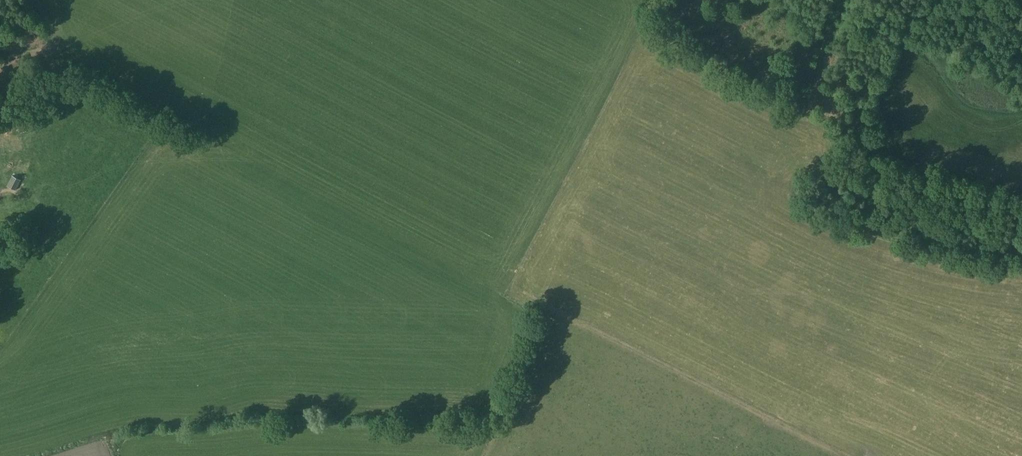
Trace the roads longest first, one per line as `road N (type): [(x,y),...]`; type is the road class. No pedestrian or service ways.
road 1 (track): [(506,288),(839,455)]
road 2 (track): [(480,455),(515,391),(536,304)]

